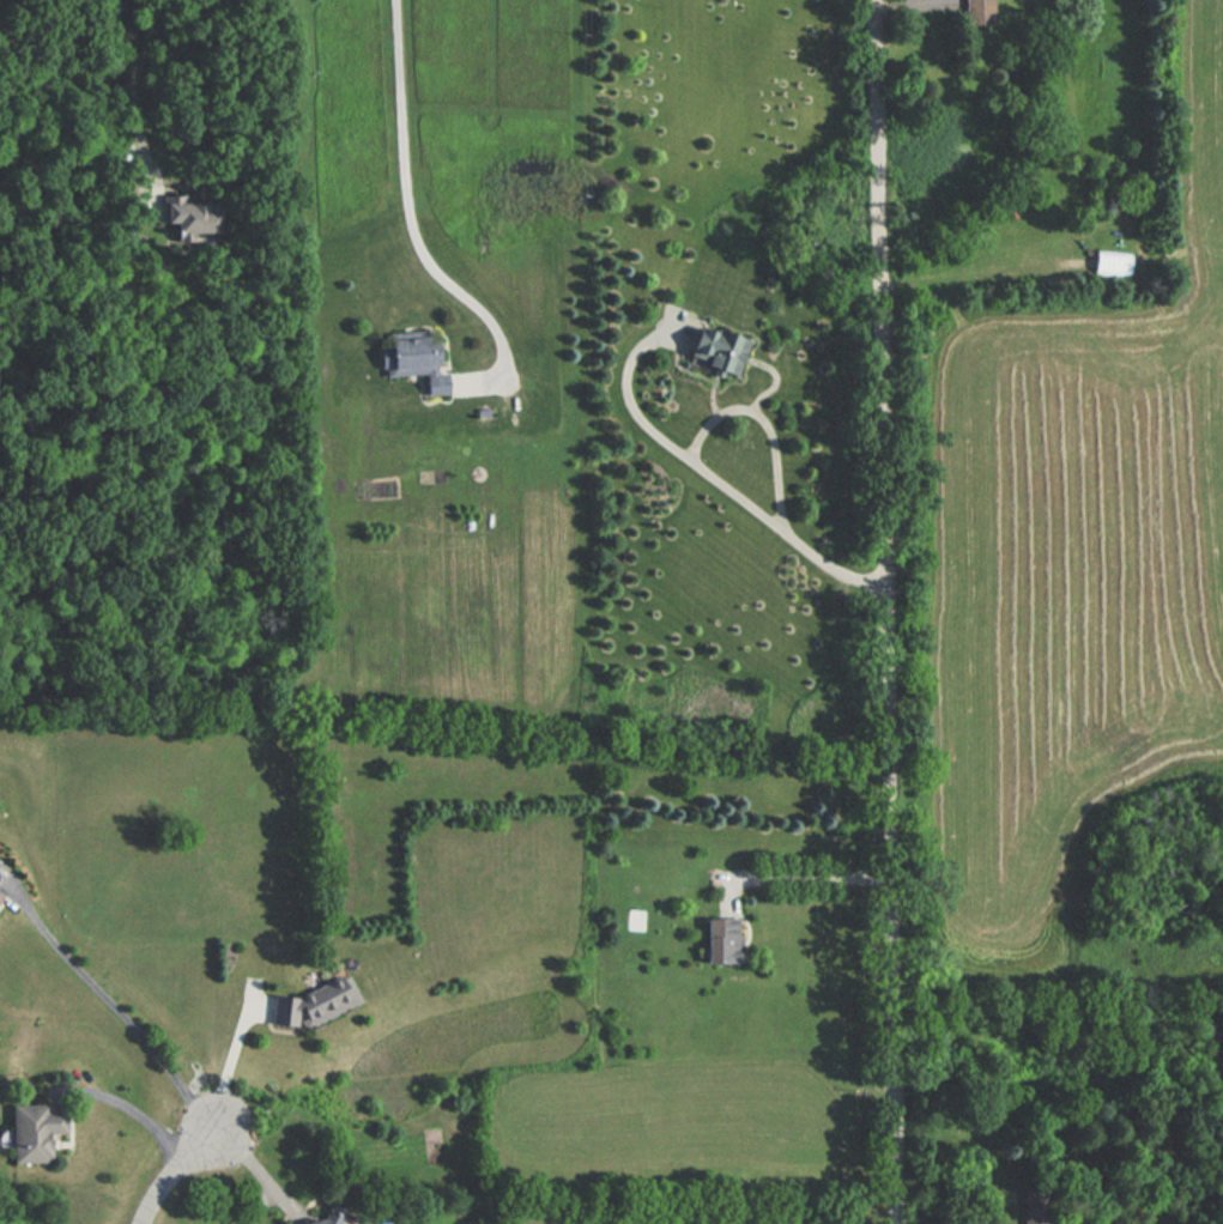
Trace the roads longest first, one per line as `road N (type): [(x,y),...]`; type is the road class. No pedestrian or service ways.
road 1 (residential): [(898,1223),(870,0)]
road 2 (residential): [(217,1121),(136,1223)]

